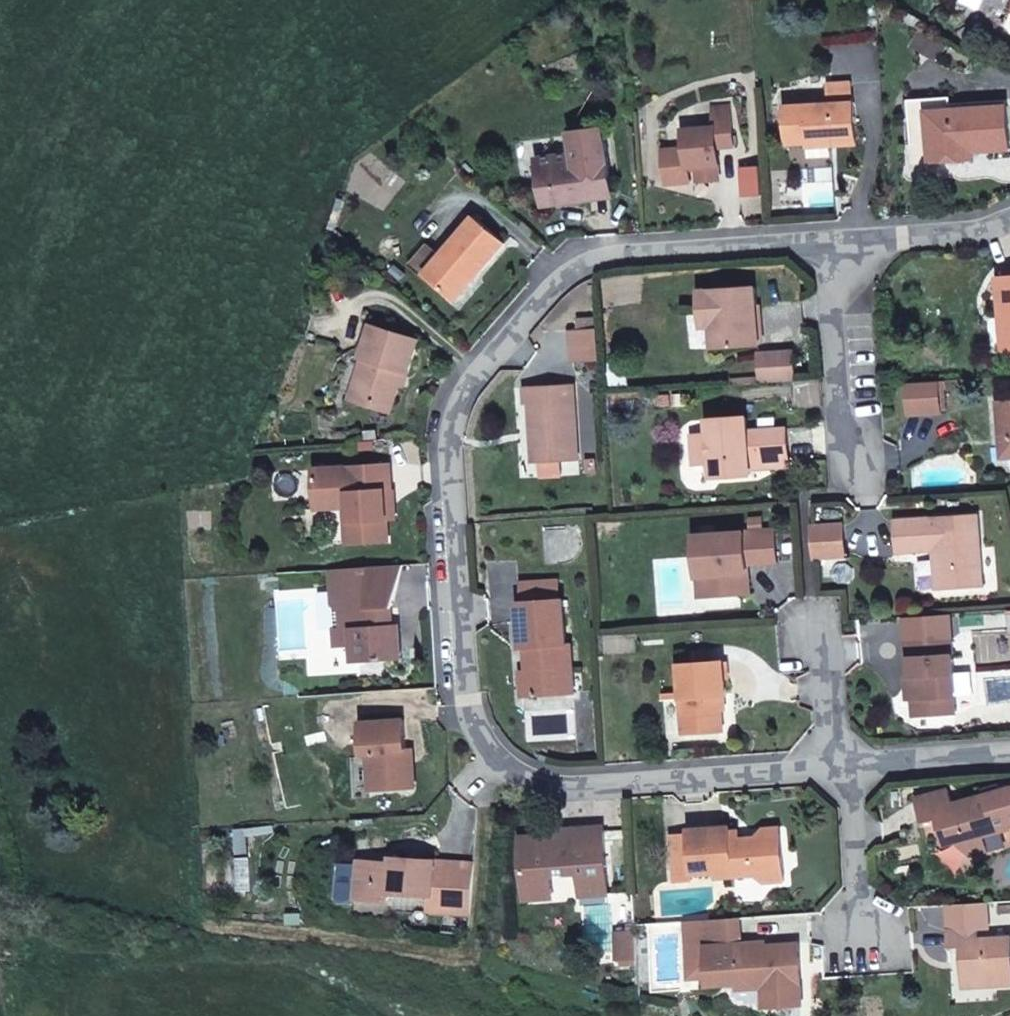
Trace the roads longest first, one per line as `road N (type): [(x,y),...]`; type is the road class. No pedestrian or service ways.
road 1 (residential): [(839,235),(621,244),(566,265),(461,390),(446,440),(468,722),(506,768),(527,784),(573,784),(829,767)]
road 2 (residential): [(863,473),(844,415),(839,235)]
road 3 (residential): [(829,767),(1009,750)]
road 4 (residential): [(829,767),(840,804),(845,938)]
road 5 (residential): [(1009,219),(979,229),(839,235)]
road 6 (residential): [(819,616),(829,767)]

